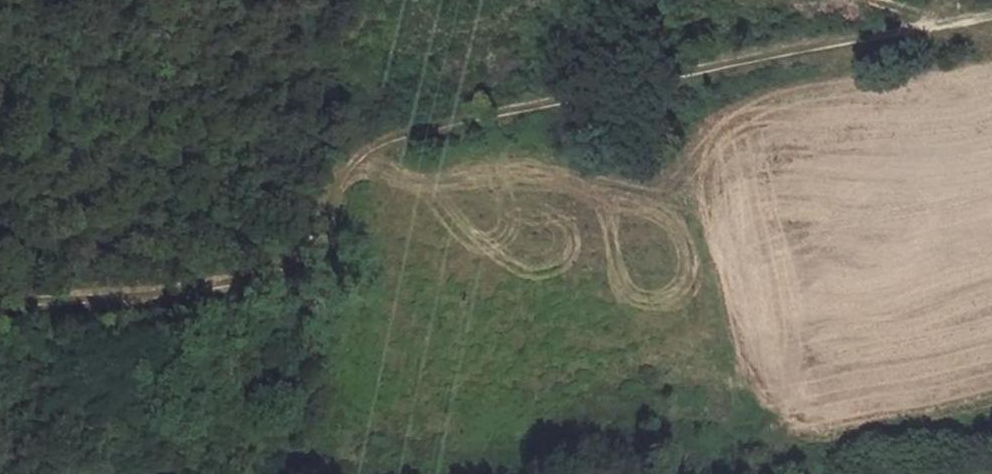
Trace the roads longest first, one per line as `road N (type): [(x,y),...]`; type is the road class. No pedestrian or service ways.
road 1 (track): [(0,301),(175,291),(285,266),(315,237),(344,173),(379,144),(429,127),(991,14)]

